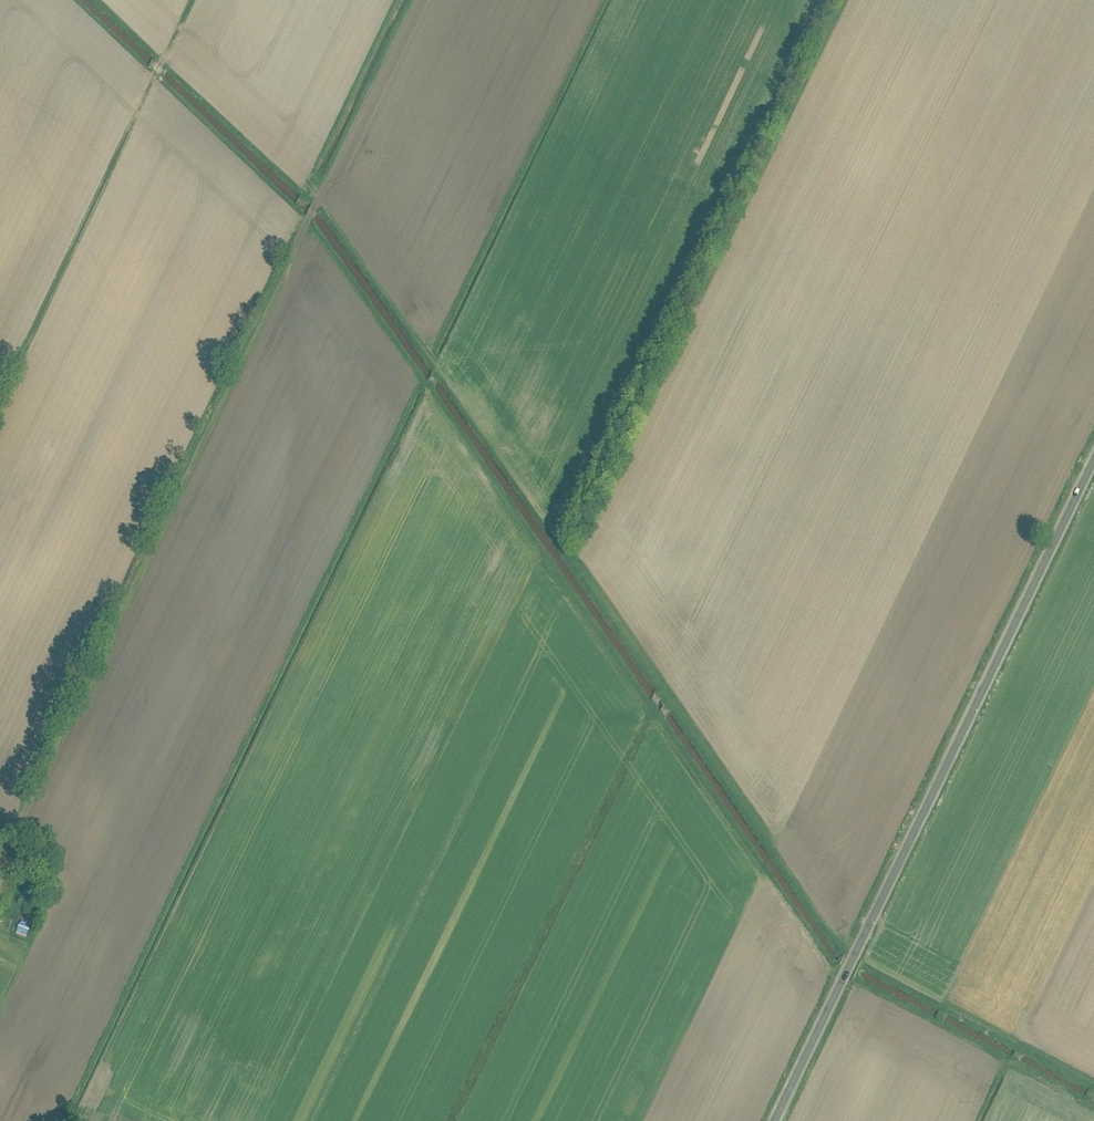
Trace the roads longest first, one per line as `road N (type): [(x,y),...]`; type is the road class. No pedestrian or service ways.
road 1 (tertiary): [(1093,461),(774,1120)]

